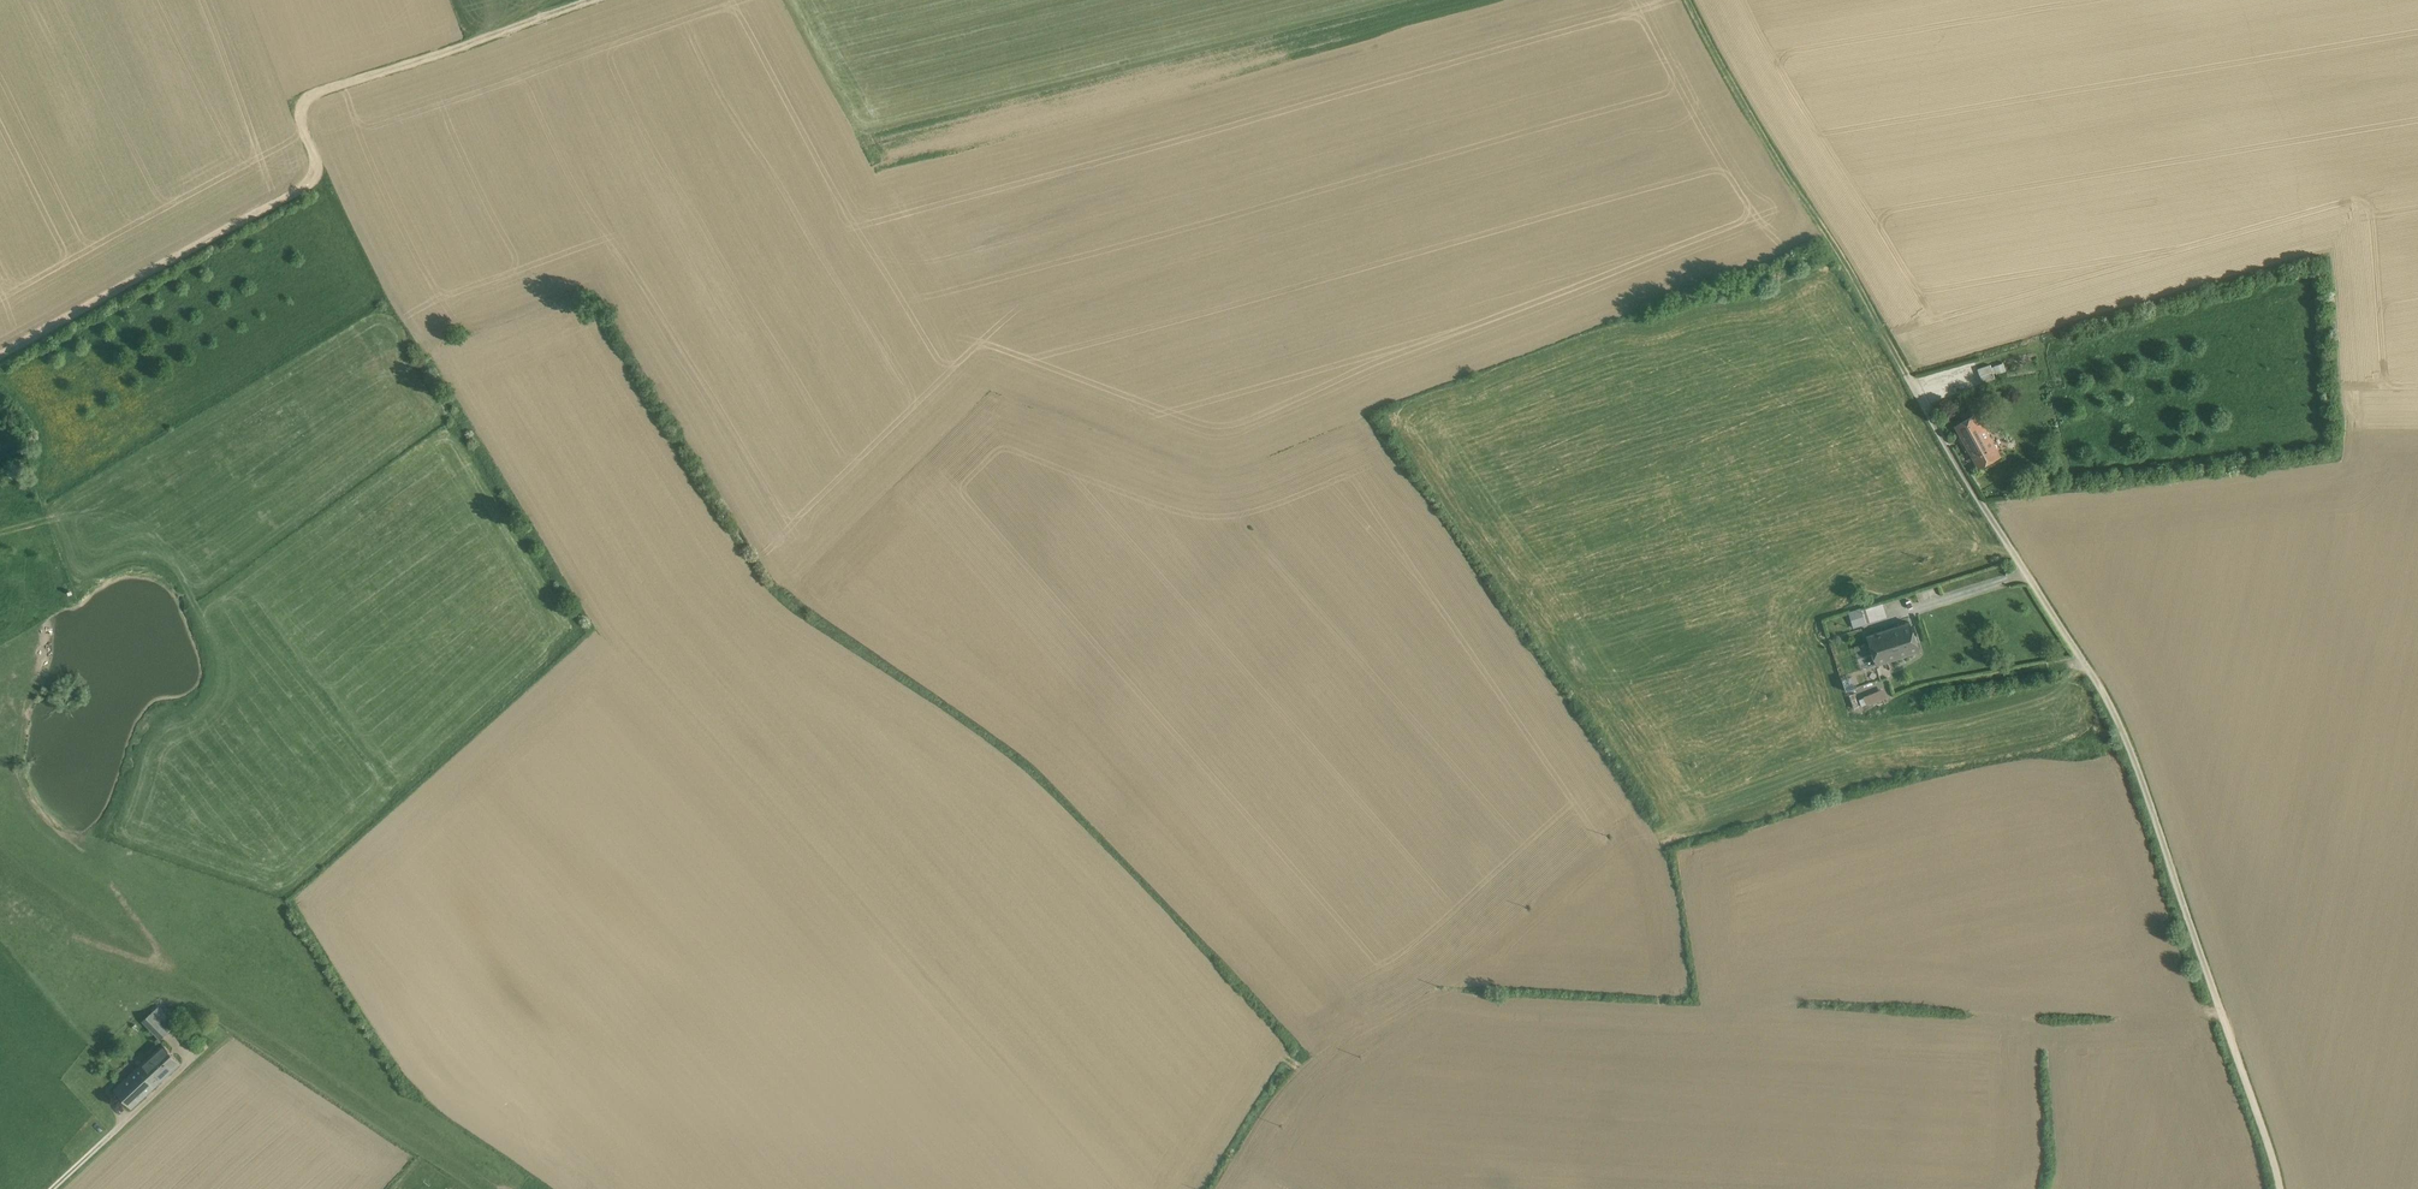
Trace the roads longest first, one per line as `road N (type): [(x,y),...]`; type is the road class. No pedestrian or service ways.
road 1 (track): [(0,350),(312,179),(321,163),(296,104),(603,0)]
road 2 (track): [(1686,0),(1925,407)]

